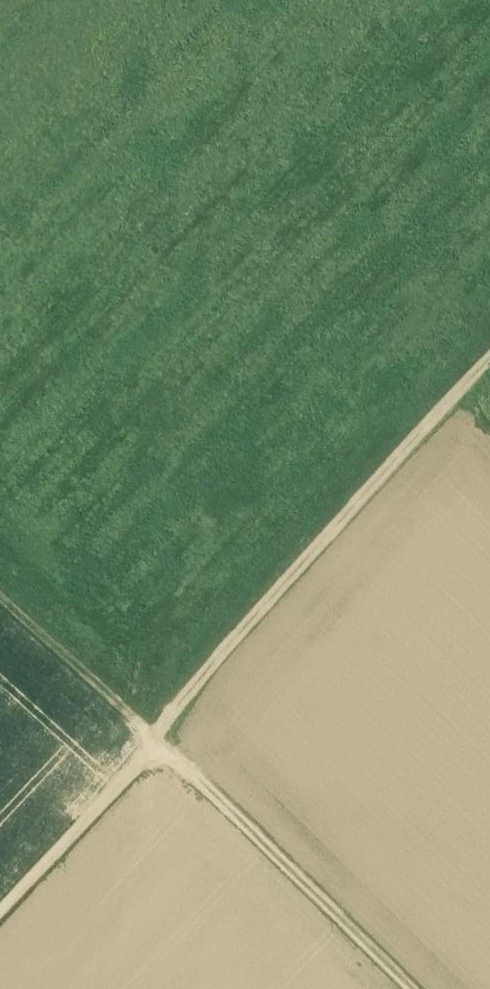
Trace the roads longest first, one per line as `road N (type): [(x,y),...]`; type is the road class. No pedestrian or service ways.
road 1 (track): [(0,944),(489,417)]
road 2 (track): [(0,605),(403,988)]

